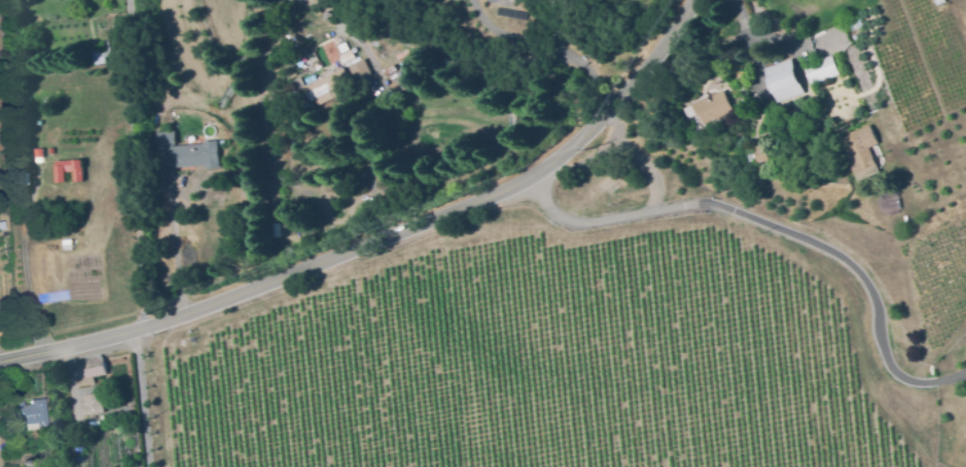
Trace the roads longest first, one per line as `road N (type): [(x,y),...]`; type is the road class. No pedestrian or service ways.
road 1 (residential): [(0,363),(162,327),(540,174),(619,102),(676,34),(693,0)]
road 2 (residential): [(162,327),(128,0)]
road 3 (residential): [(619,102),(592,73),(485,27),(474,0)]

